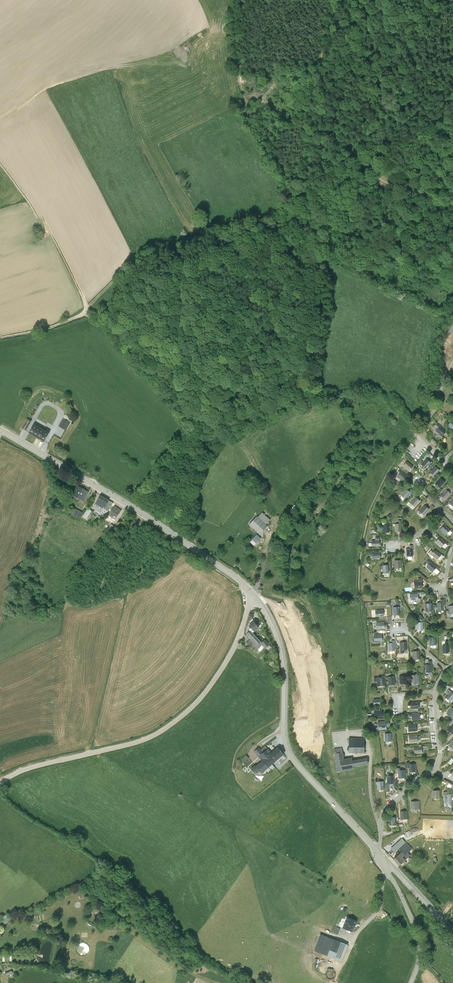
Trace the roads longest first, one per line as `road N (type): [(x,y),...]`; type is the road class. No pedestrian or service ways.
road 1 (unclassified): [(252,595),(219,674),(175,723),(144,741),(0,784)]
road 2 (tertiary): [(252,595),(280,655),(291,760),(379,857)]
road 3 (tertiary): [(0,433),(139,513),(252,595)]
road 4 (track): [(82,313),(221,386),(275,396),(310,393)]
road 5 (track): [(452,203),(367,168),(336,113),(325,45)]
road 6 (track): [(452,137),(400,86),(374,0)]
road 7 (unclassified): [(413,982),(419,946),(383,863)]

